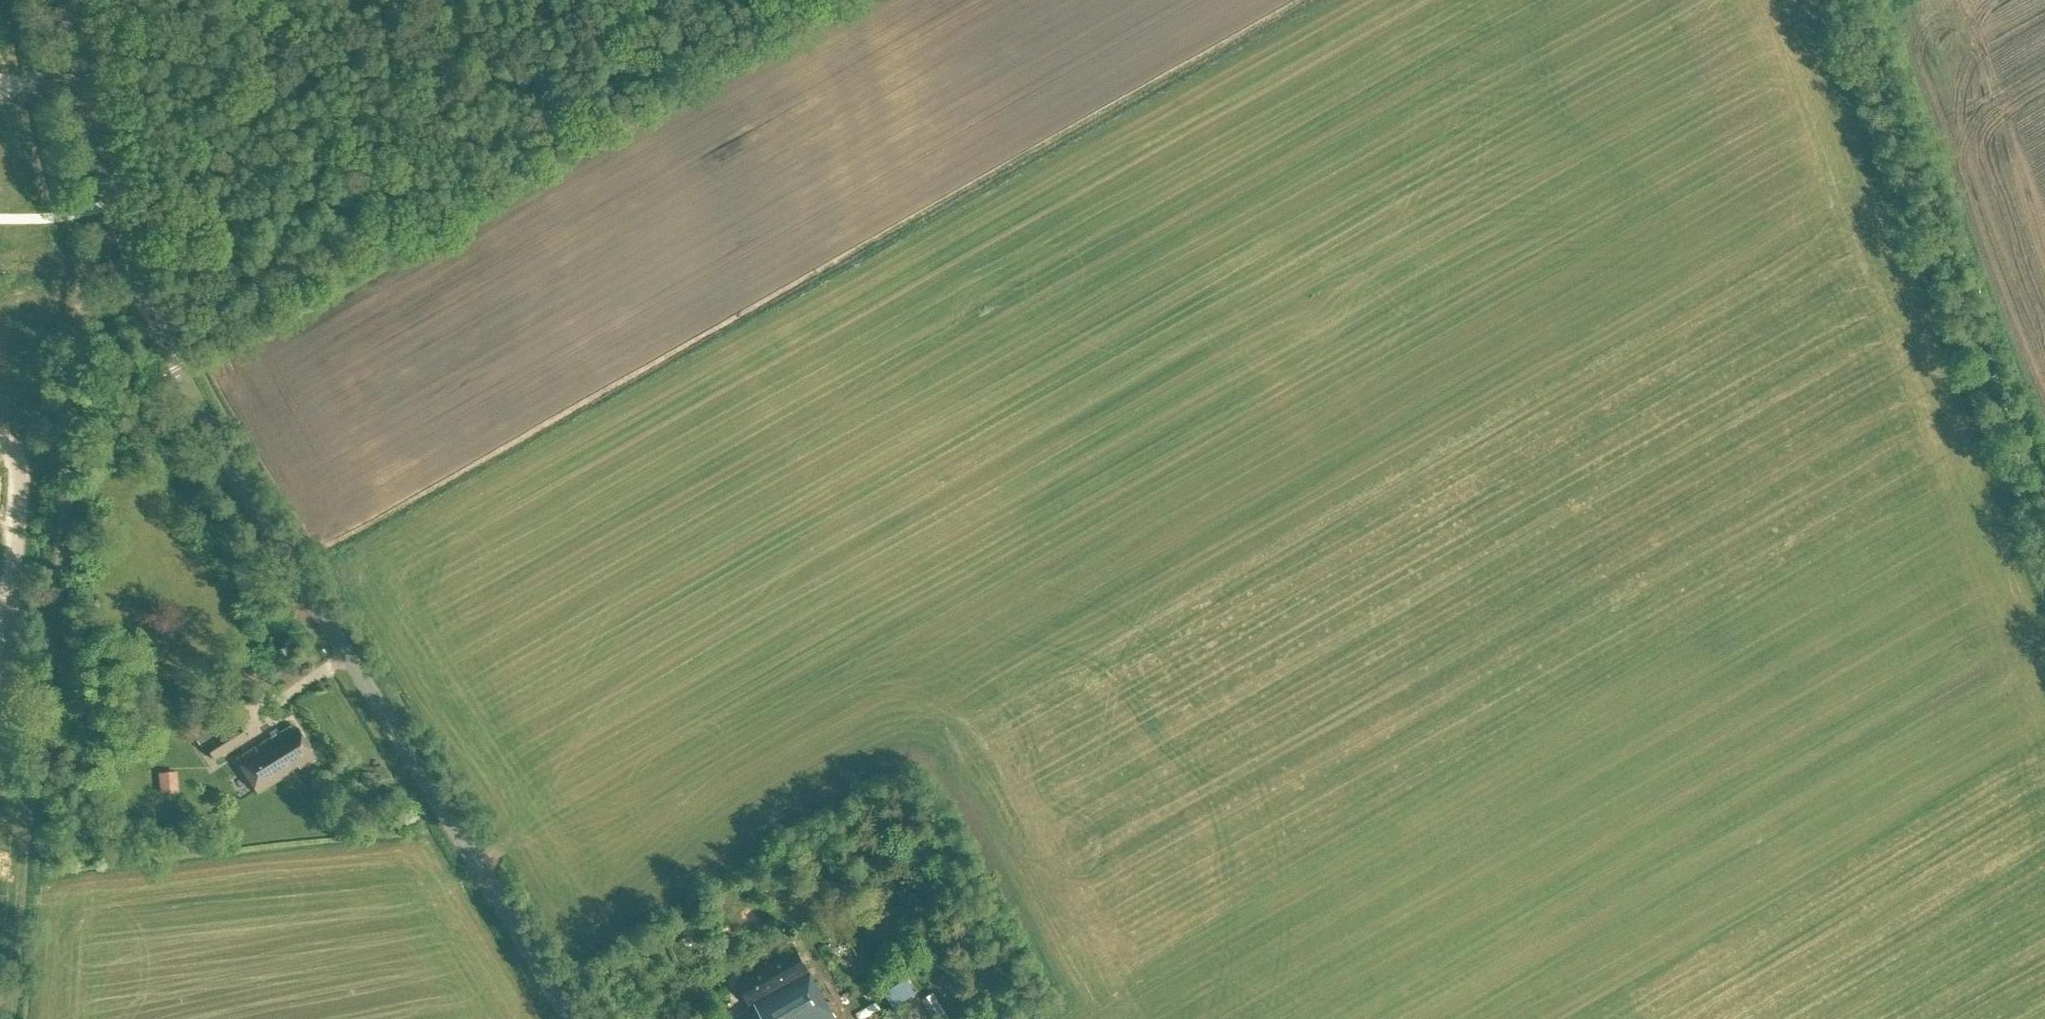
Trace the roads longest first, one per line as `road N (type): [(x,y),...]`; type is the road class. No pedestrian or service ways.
road 1 (unclassified): [(571,1018),(177,369),(111,203),(67,0)]
road 2 (track): [(153,312),(110,300),(78,310),(74,323),(13,1018)]
road 3 (residential): [(0,701),(18,466),(0,437)]

